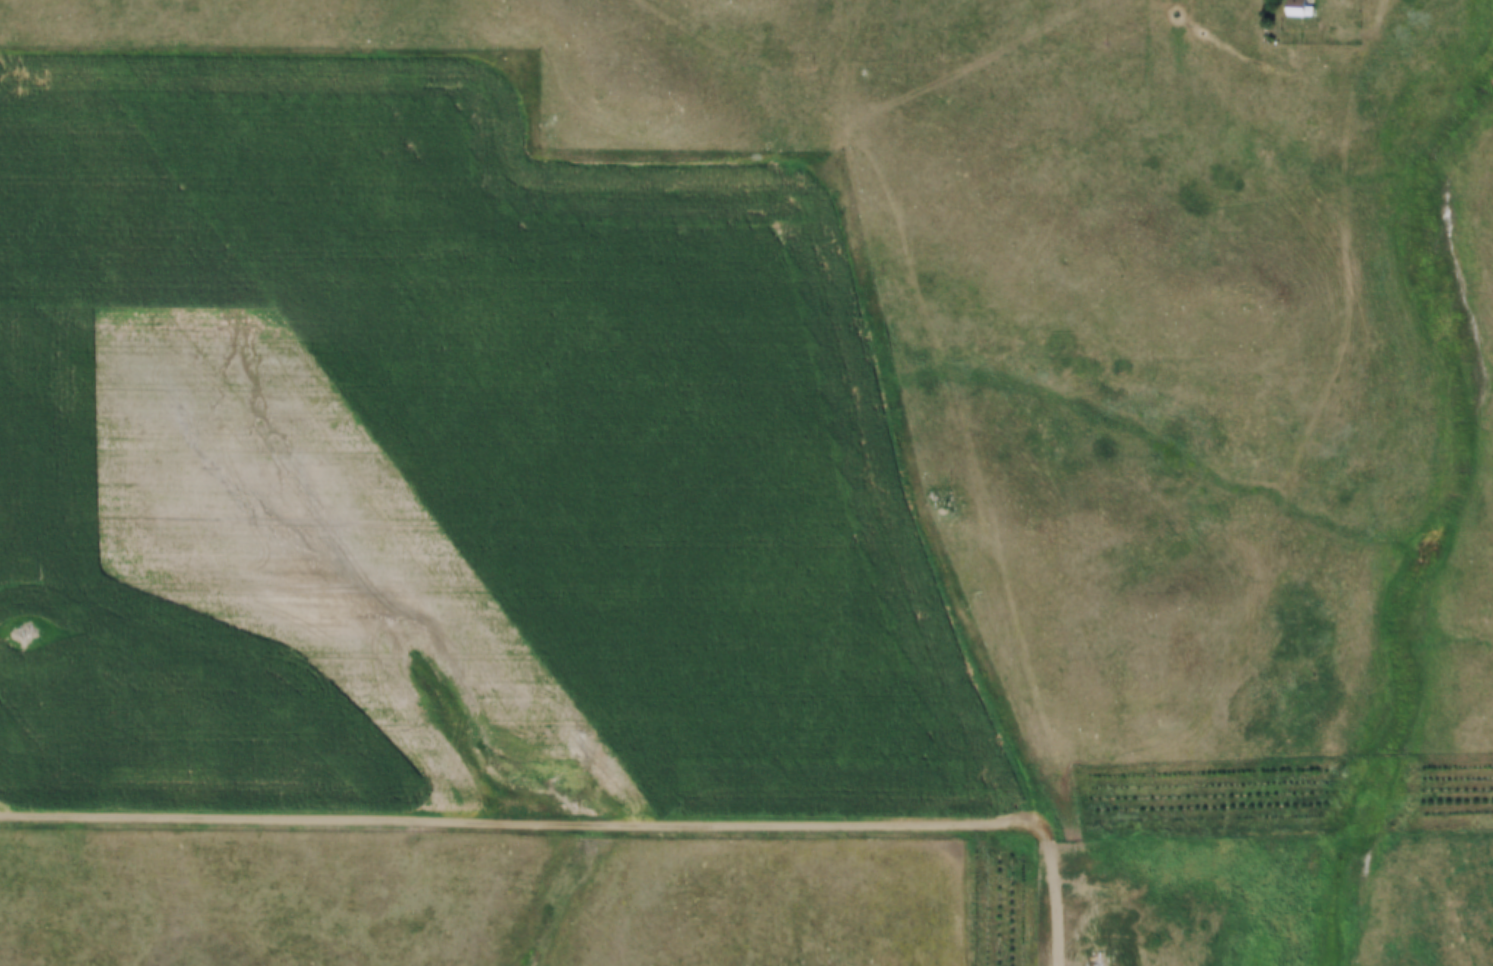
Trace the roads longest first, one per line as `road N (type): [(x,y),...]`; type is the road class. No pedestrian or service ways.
road 1 (track): [(938,822),(751,827),(0,817)]
road 2 (track): [(1005,965),(981,841),(938,822)]

